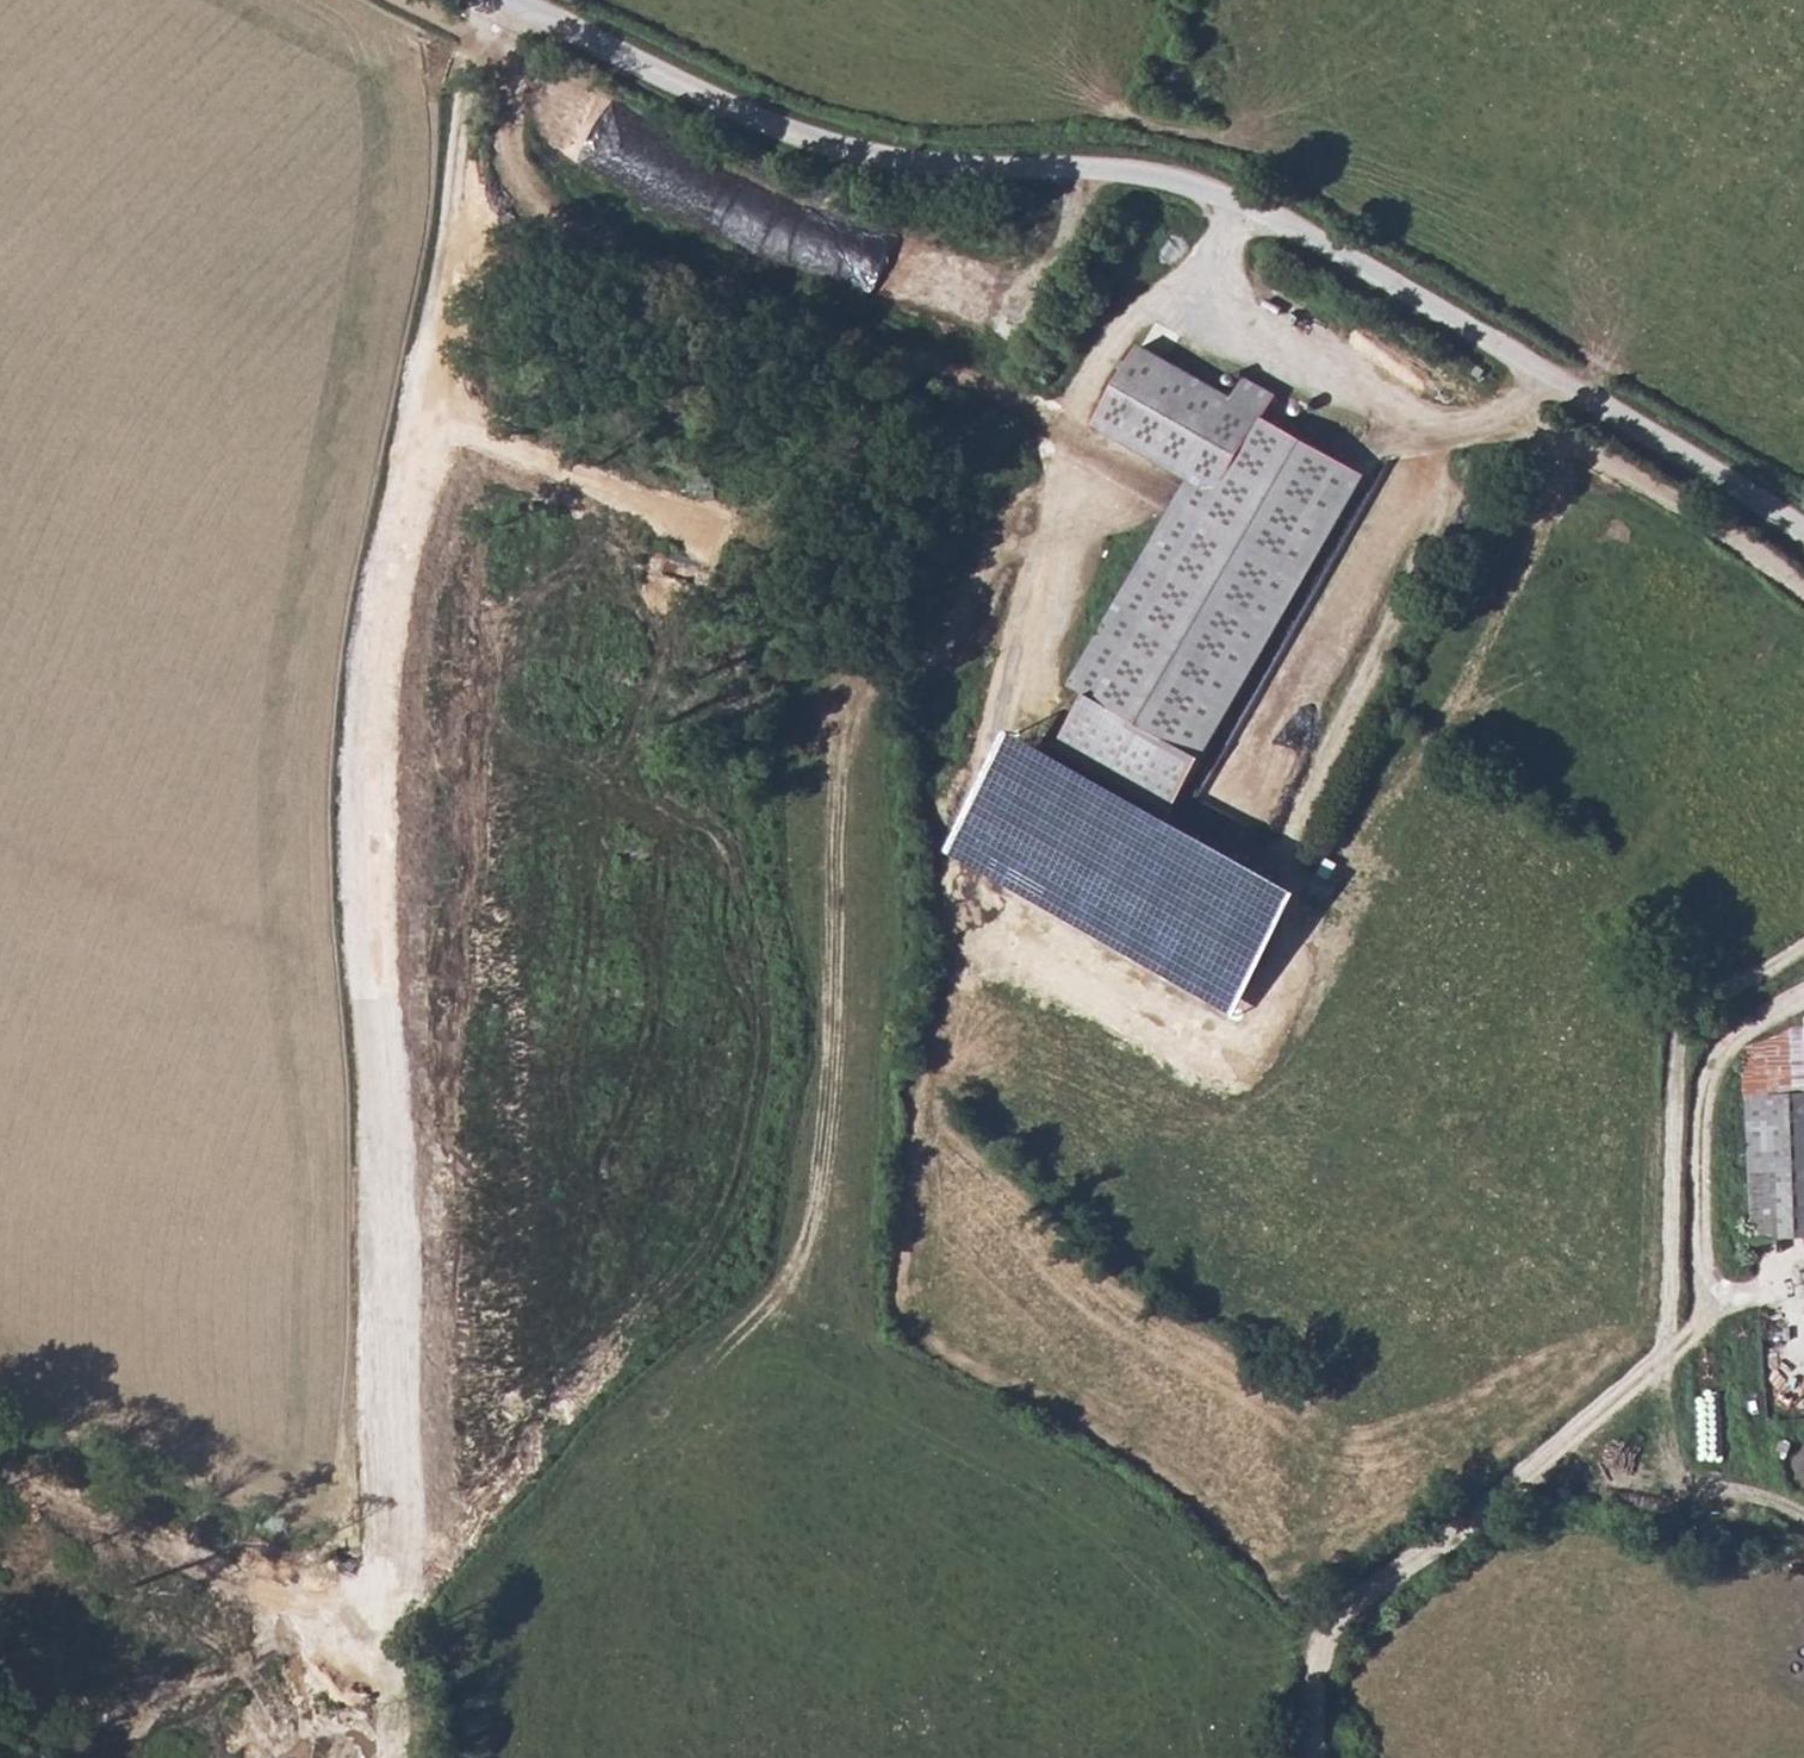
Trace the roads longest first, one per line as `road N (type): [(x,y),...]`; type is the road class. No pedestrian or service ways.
road 1 (unclassified): [(507,0),(737,111),(855,153),(1167,176),(1273,215),(1803,535)]
road 2 (track): [(1803,996),(1731,1043),(1712,1074),(1701,1118),(1694,1331),(1639,1391),(1338,1624),(1314,1665),(1317,1757)]
road 3 (track): [(1662,1366),(1674,1469),(1688,1483),(1803,1518)]

